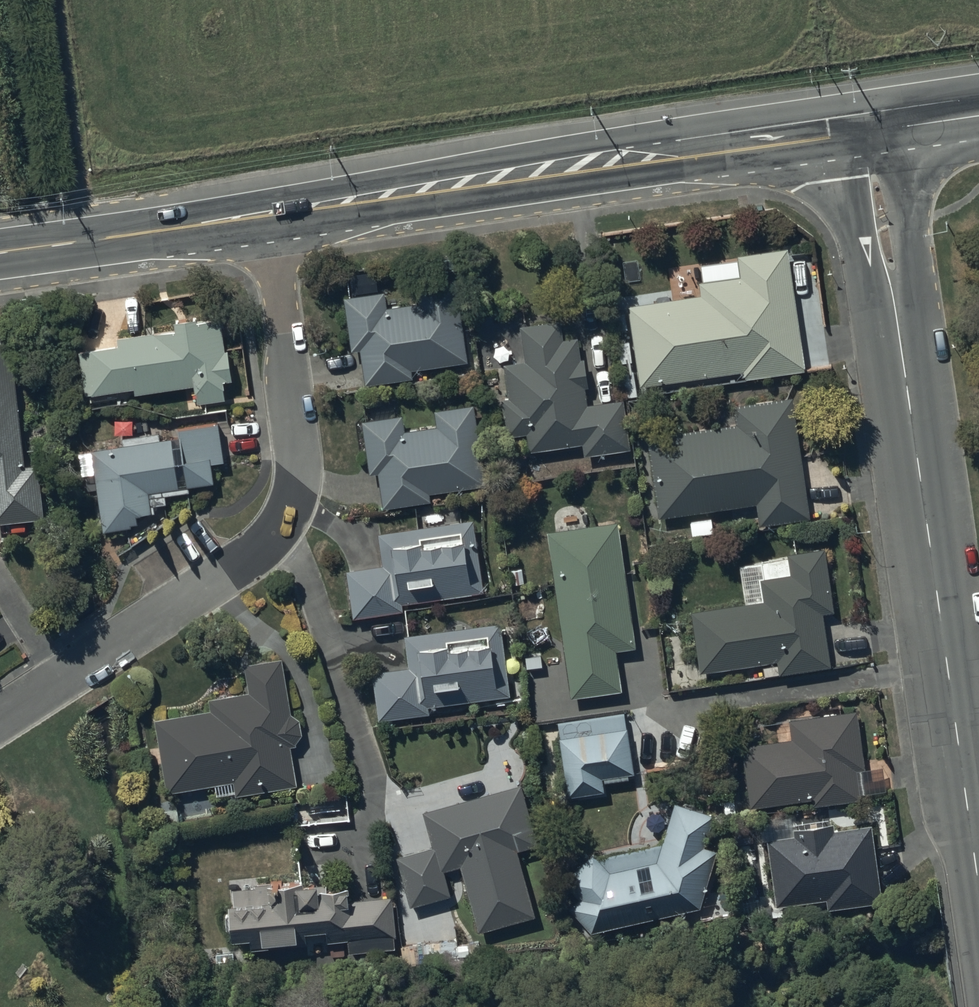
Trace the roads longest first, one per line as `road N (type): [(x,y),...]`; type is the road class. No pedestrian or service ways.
road 1 (residential): [(866,130),(978,899)]
road 2 (residential): [(269,211),(293,447),(285,500),(257,542),(62,675),(0,707)]
road 3 (secondary): [(866,130),(269,211)]
road 4 (secondary): [(269,211),(0,251)]

